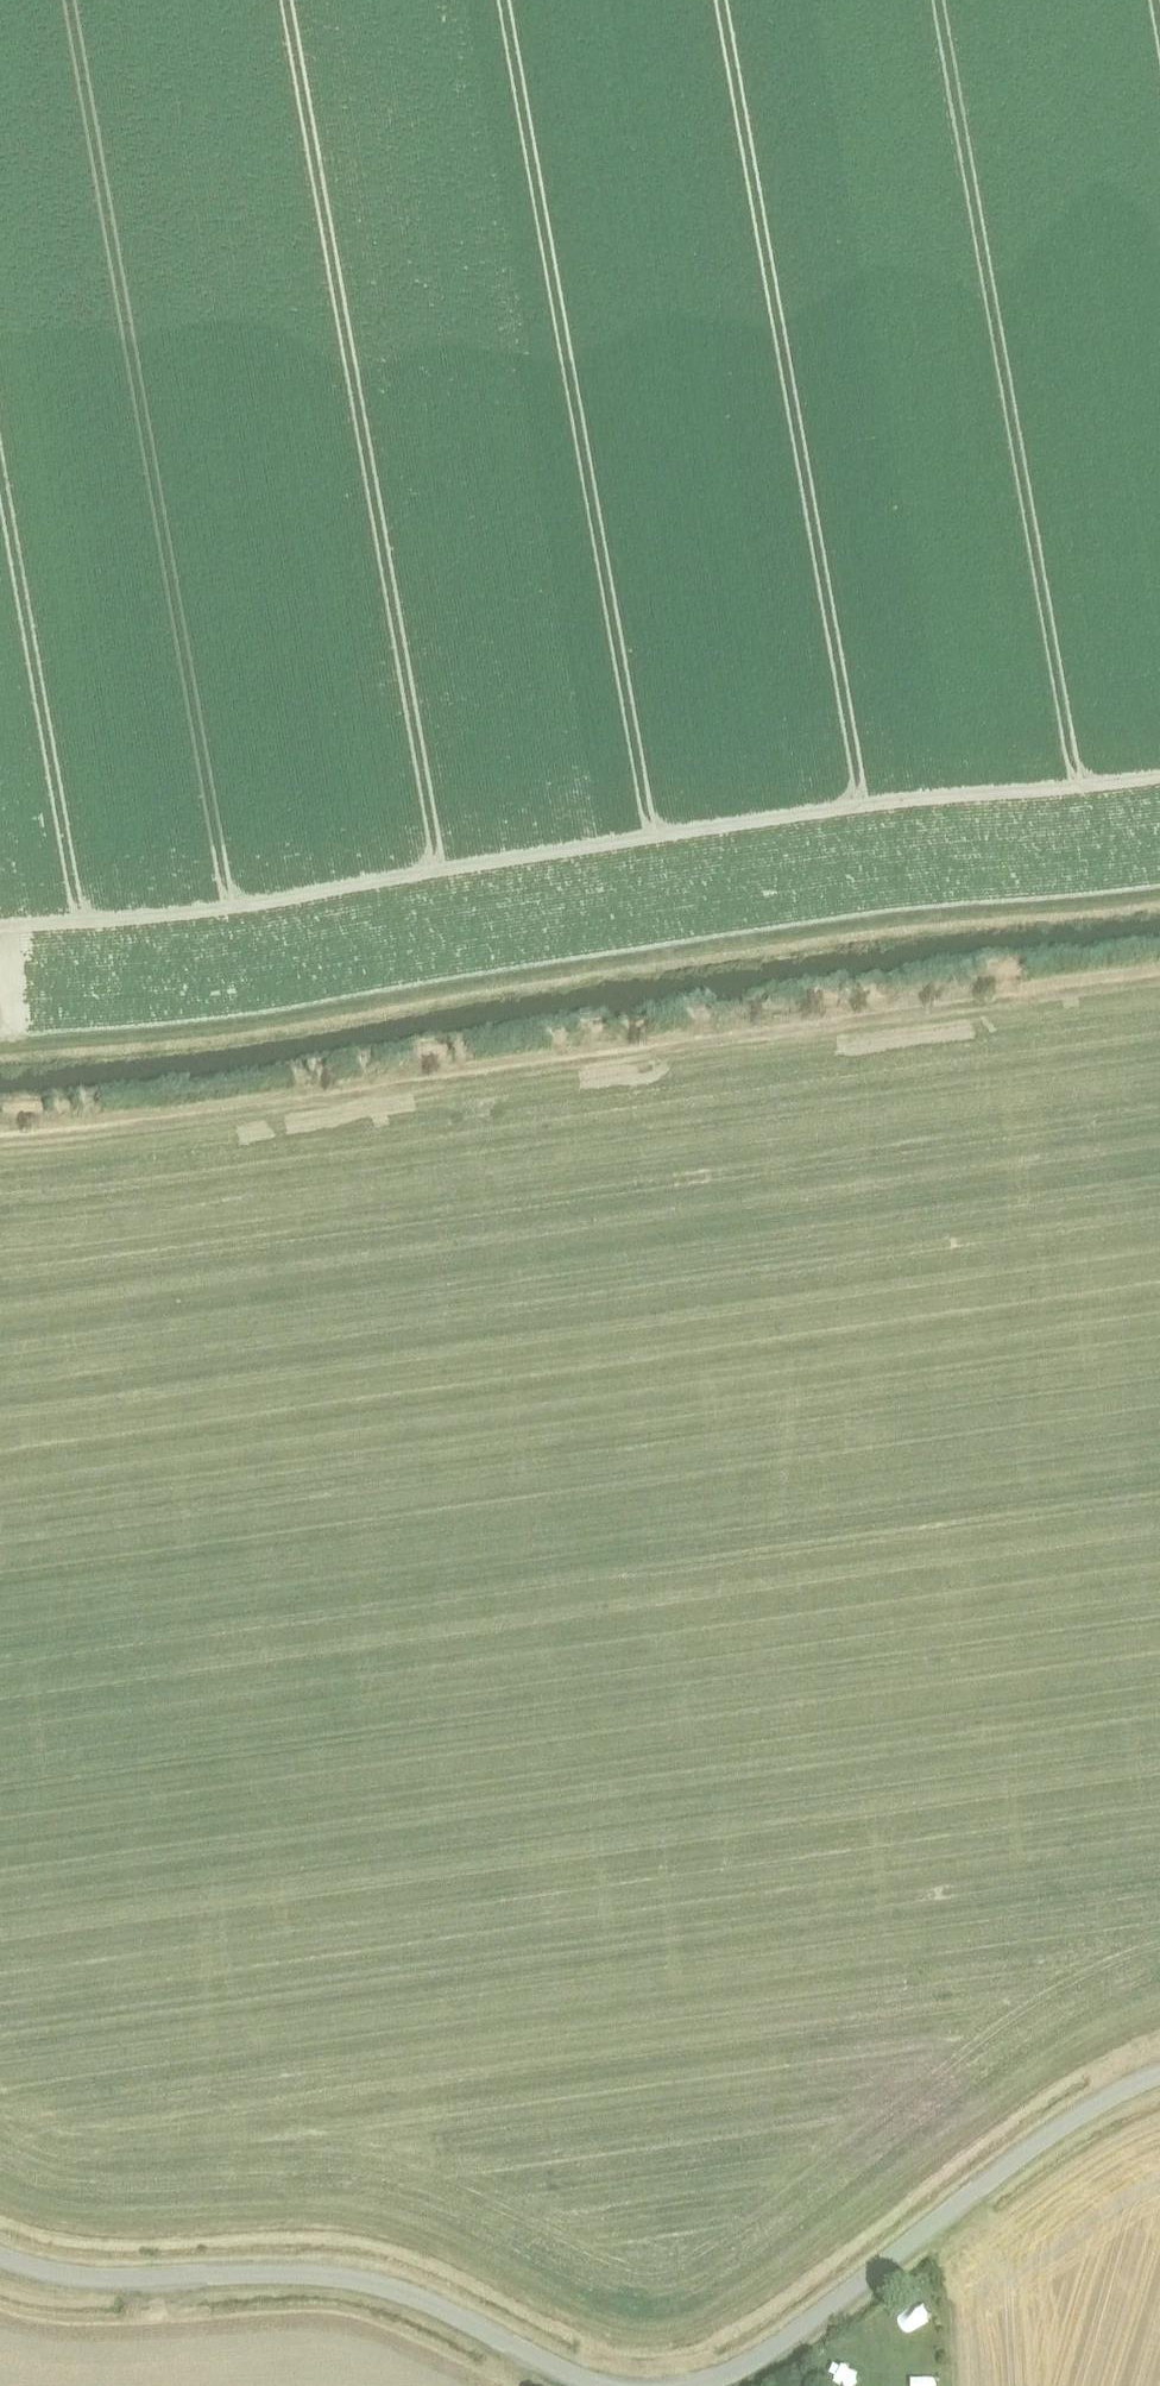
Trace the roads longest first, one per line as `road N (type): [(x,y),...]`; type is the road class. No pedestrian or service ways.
road 1 (unclassified): [(0,2256),(99,2280),(317,2277),(376,2286),(594,2385)]
road 2 (unclassified): [(707,2385),(787,2344),(989,2185),(1113,2103),(1159,2082)]

